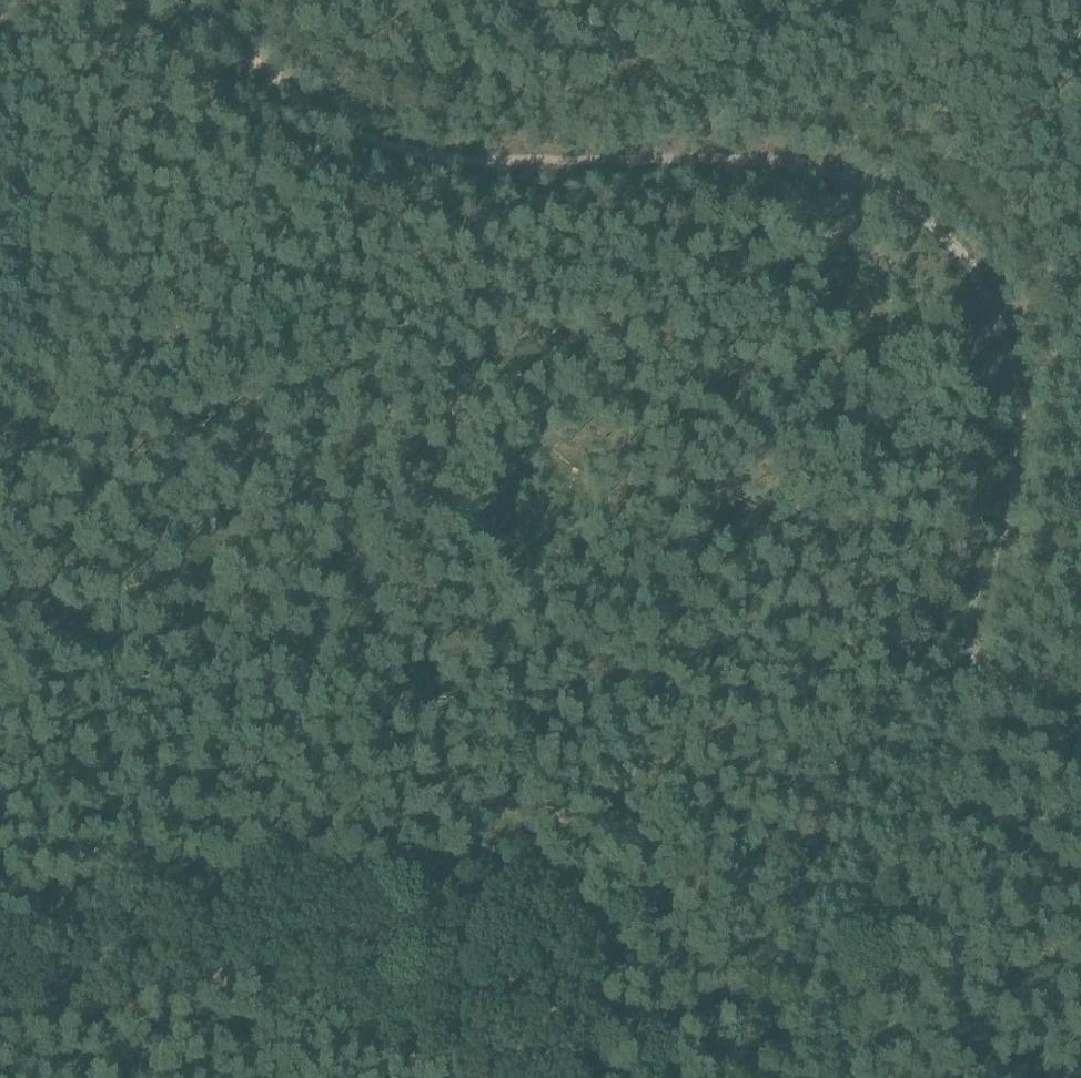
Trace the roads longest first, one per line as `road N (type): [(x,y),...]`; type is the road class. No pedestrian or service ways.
road 1 (track): [(177,0),(363,139),(484,164),(651,158),(809,165),(867,184),(917,214),(981,269),(1008,339),(1018,498),(968,621)]
road 2 (track): [(968,621),(838,899),(806,1077)]
road 3 (track): [(1080,724),(1021,688),(973,643),(968,621)]

